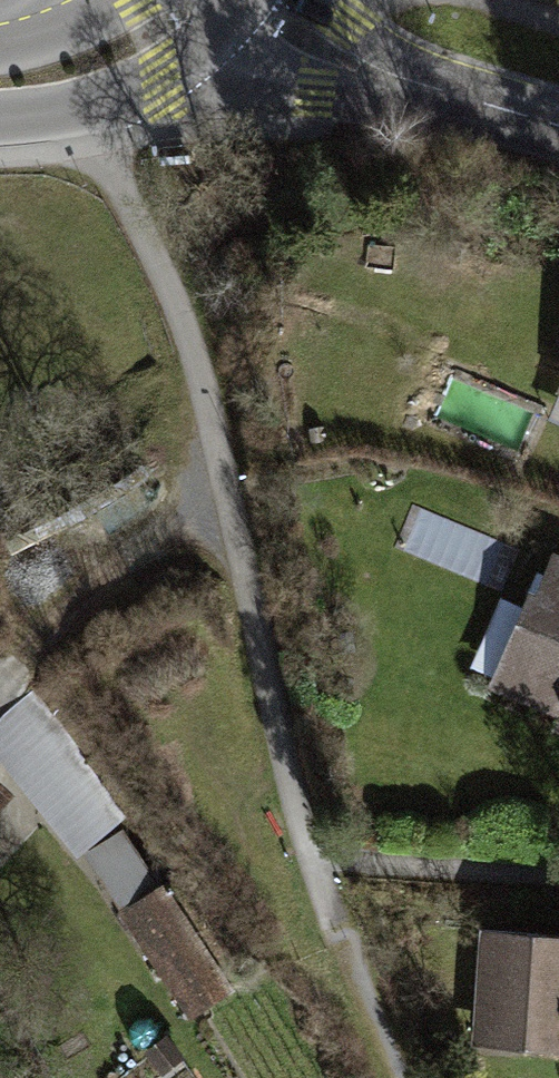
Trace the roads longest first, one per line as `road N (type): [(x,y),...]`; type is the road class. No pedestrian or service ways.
road 1 (track): [(103,144),(190,344),(313,860)]
road 2 (tertiary): [(558,125),(365,66),(242,0)]
road 3 (tertiary): [(0,86),(111,53),(187,0)]

